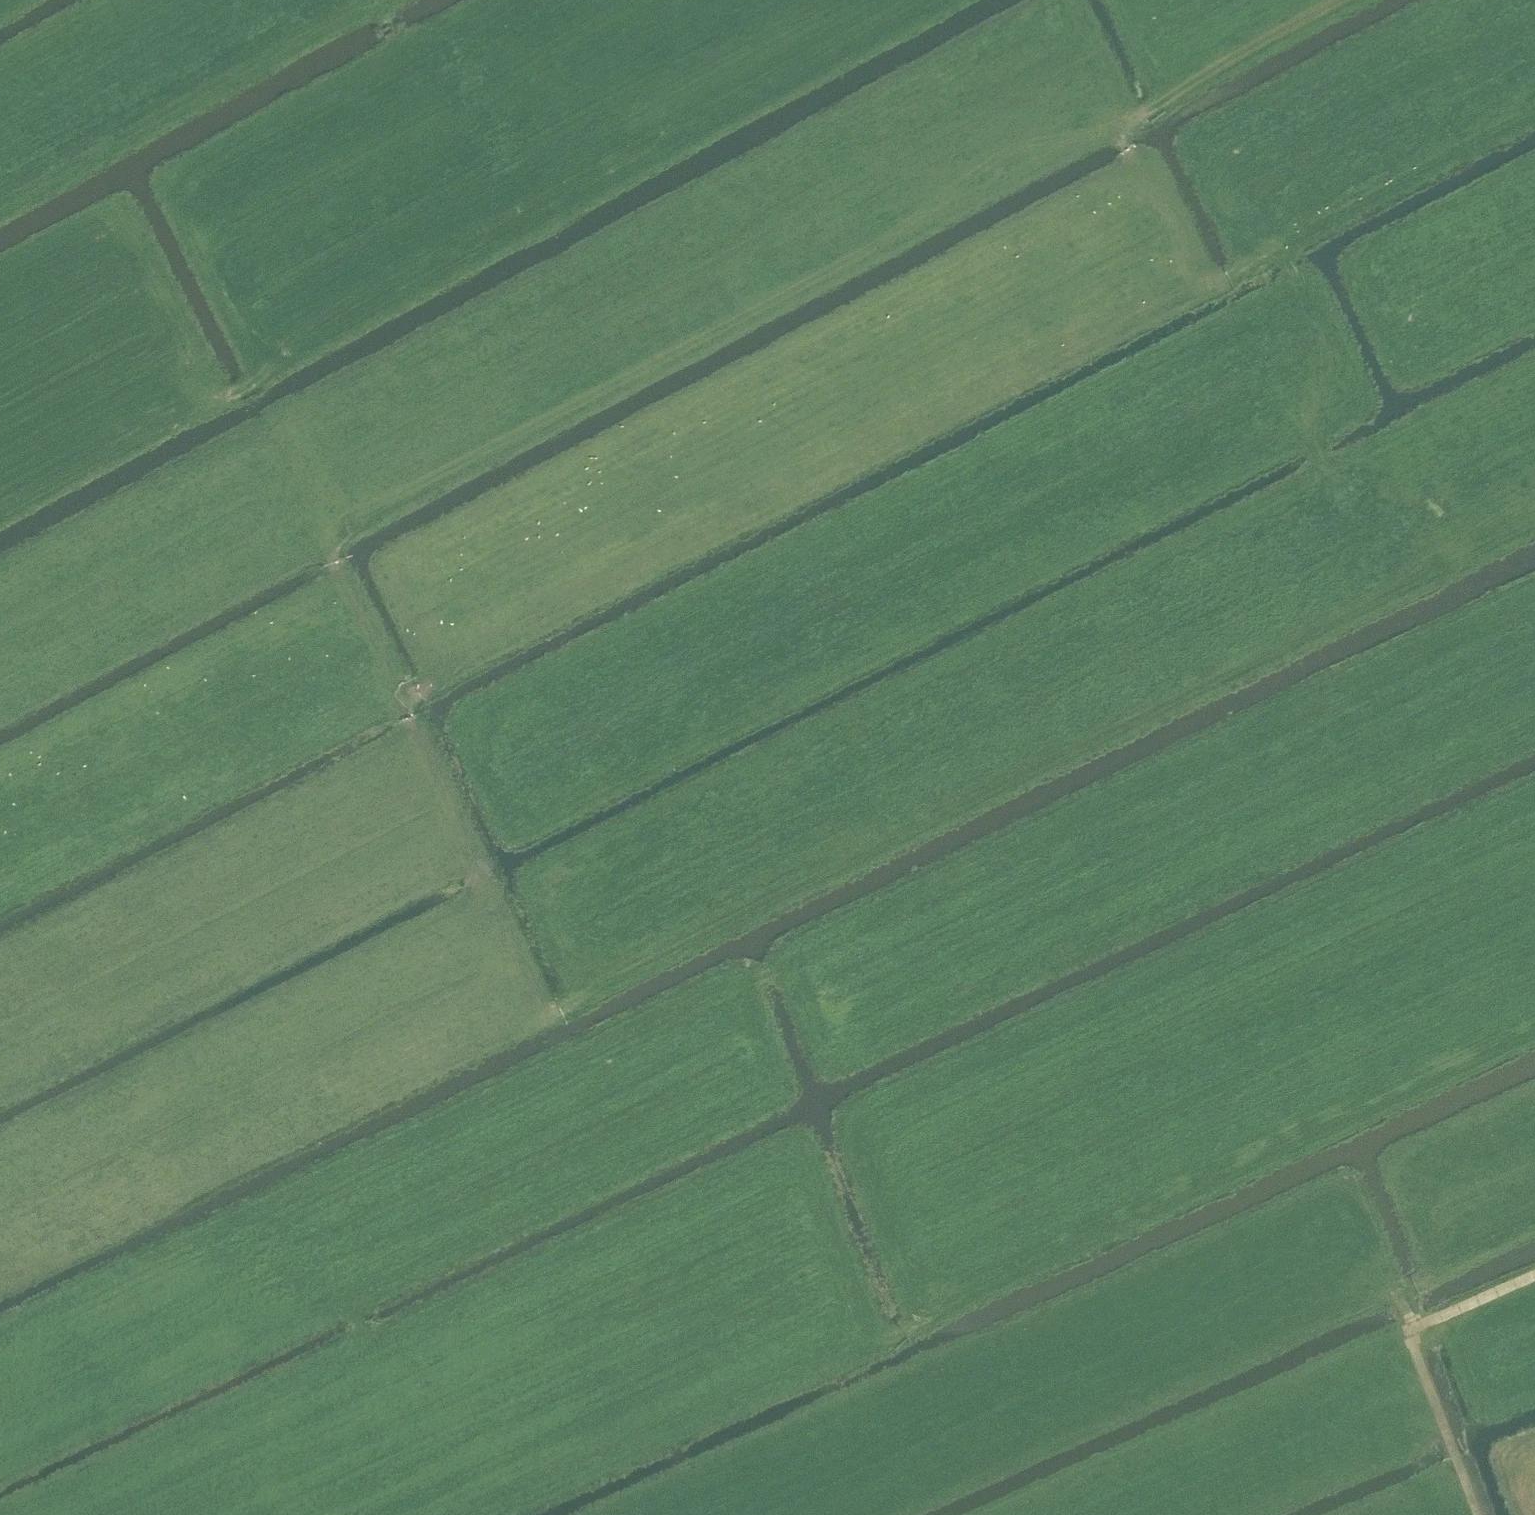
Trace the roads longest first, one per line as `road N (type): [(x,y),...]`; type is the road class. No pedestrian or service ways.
road 1 (track): [(1534,1274),(1414,1328),(1411,1343),(1478,1514)]

